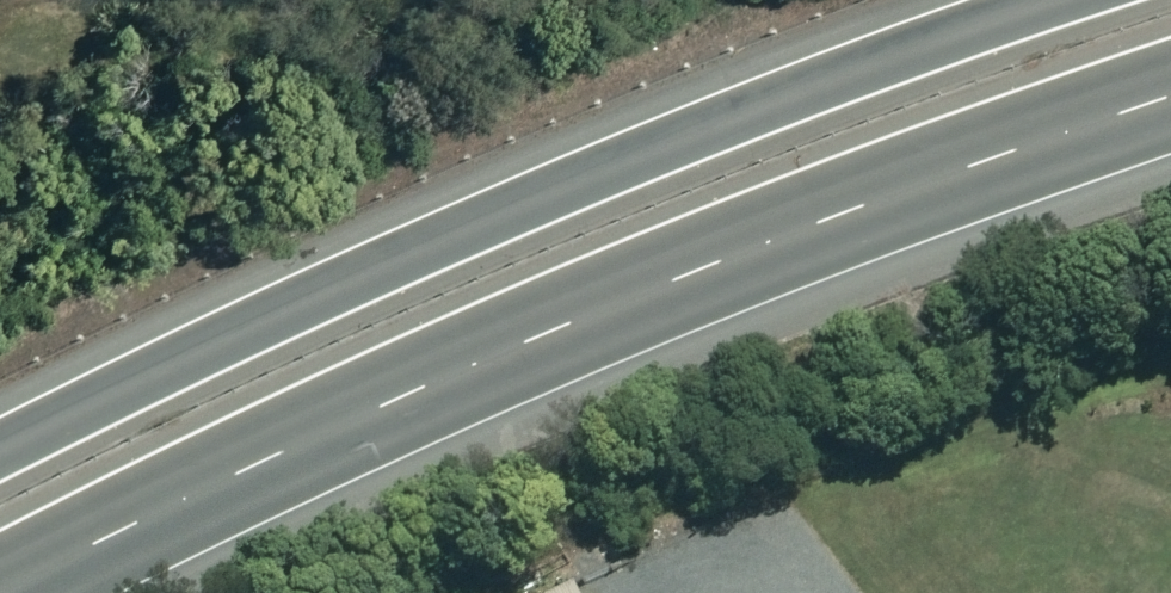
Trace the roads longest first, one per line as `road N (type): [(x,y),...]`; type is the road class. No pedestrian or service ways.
road 1 (trunk): [(1170,90),(1060,125),(434,373),(0,586)]
road 2 (trunk): [(0,444),(274,302),(770,89),(1035,0)]

